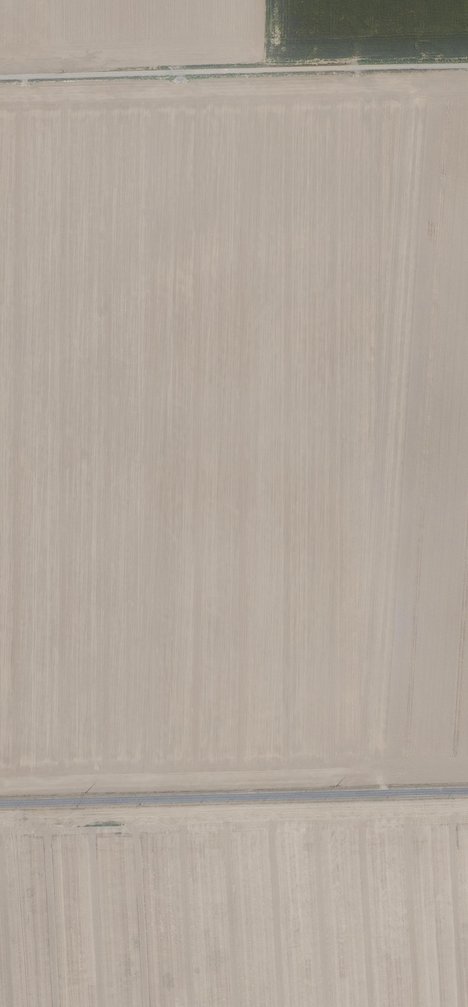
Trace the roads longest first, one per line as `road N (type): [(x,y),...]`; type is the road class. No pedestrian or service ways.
road 1 (tertiary): [(467,791),(0,805)]
road 2 (track): [(467,64),(0,77)]

